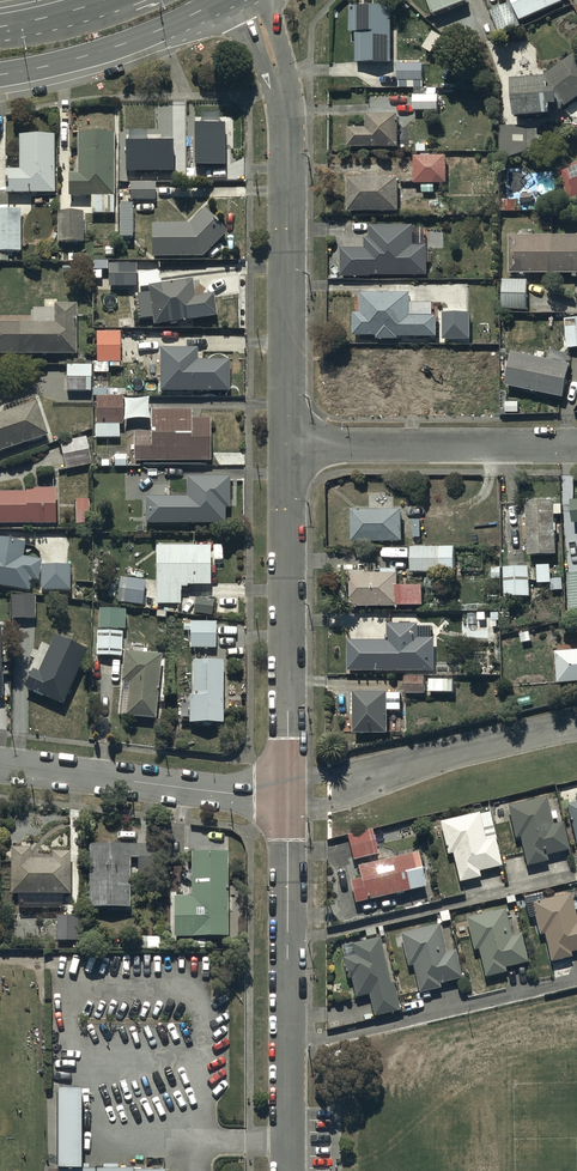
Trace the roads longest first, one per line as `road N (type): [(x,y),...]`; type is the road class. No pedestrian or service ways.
road 1 (residential): [(248,0),(277,65),(286,140),(287,445)]
road 2 (residential): [(287,445),(288,799)]
road 3 (residential): [(287,1046),(576,980)]
road 4 (residential): [(0,765),(288,799)]
road 5 (residential): [(287,445),(576,445)]
road 6 (residential): [(288,799),(287,1046)]
road 7 (primary): [(216,0),(90,53),(0,73)]
road 8 (residential): [(287,1046),(287,1170)]

